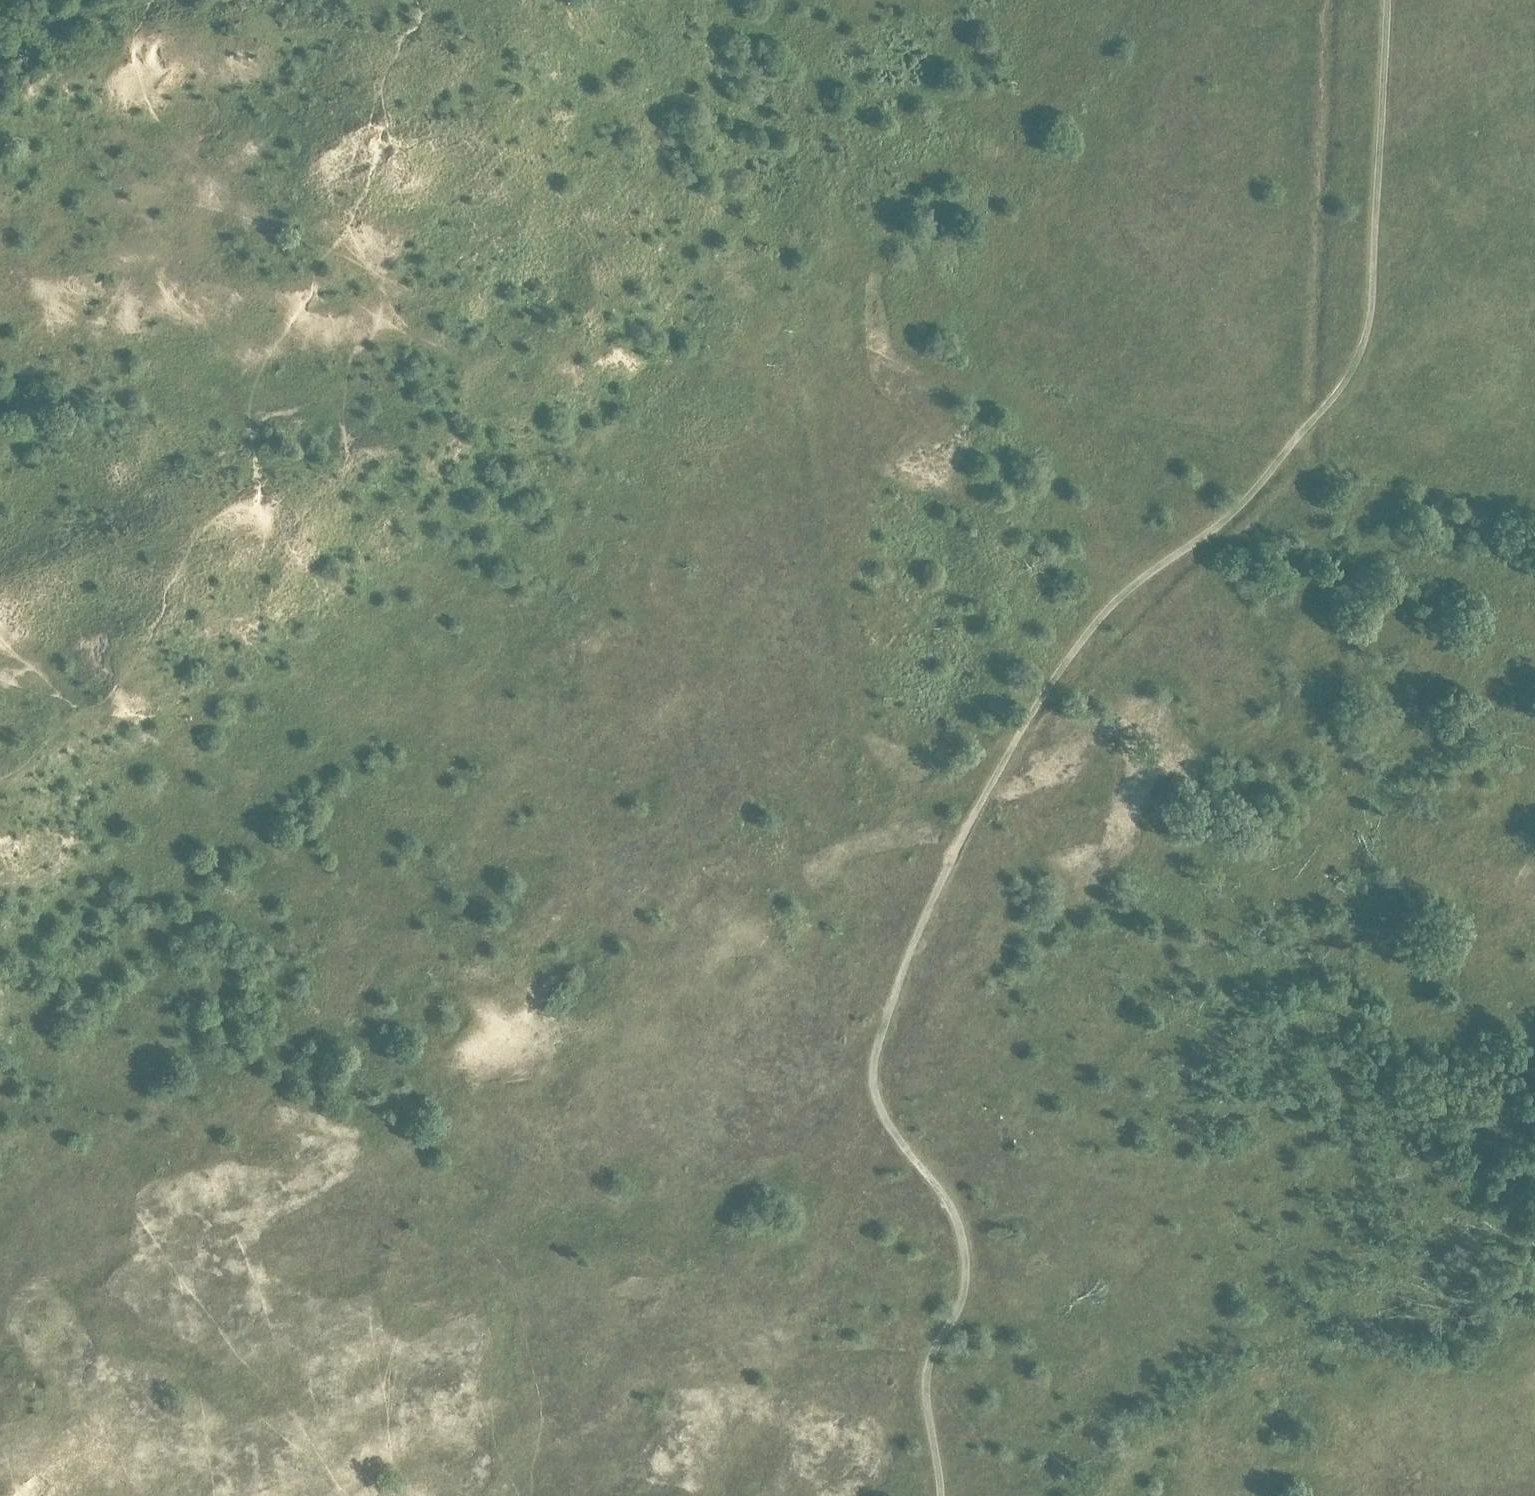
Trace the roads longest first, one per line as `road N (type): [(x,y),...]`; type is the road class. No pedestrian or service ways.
road 1 (track): [(941,1495),(926,1360),(964,1294),(967,1252),(955,1211),(876,1103),(872,1067),(951,864),(1013,743),(1087,633),(1134,584),(1259,488),(1351,374),(1373,304),(1388,0)]

